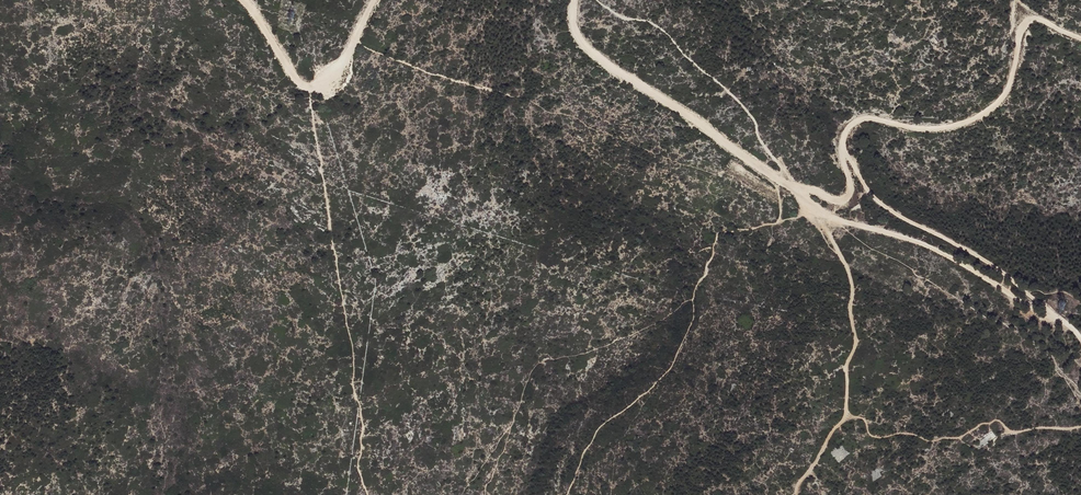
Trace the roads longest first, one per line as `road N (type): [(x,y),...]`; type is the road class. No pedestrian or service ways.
road 1 (track): [(843,147),(853,126),(869,117),(927,130),(974,121),(1009,94),(1021,22),(1030,17),(1080,40)]
road 2 (track): [(793,186),(579,43),(574,0)]
road 3 (track): [(1080,338),(932,248),(825,212)]
road 4 (track): [(1053,317),(978,255),(870,193),(843,147)]
road 5 (track): [(375,0),(343,66),(311,88),(295,77),(245,0)]

